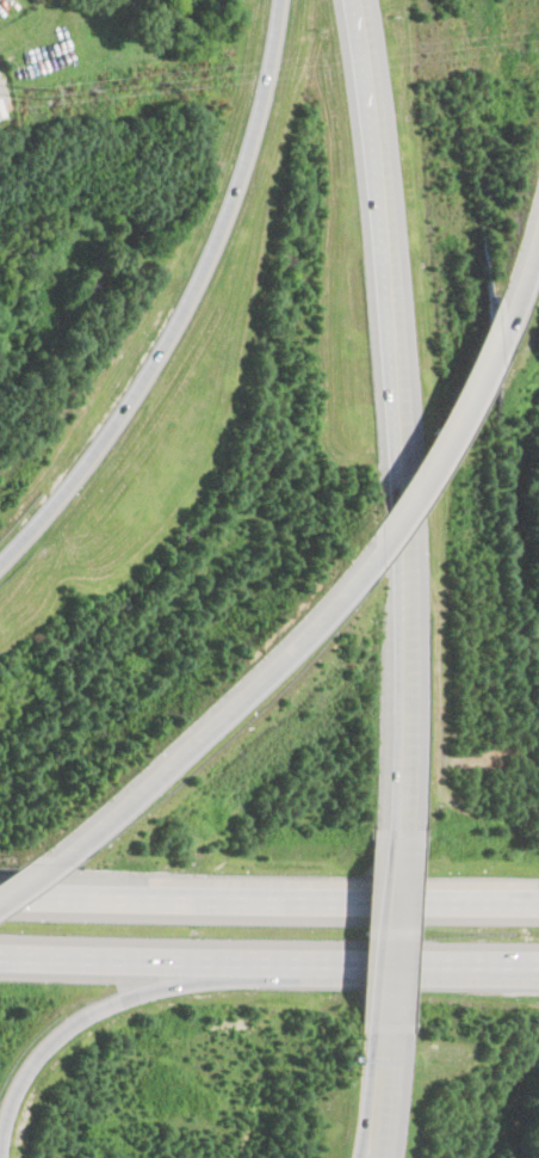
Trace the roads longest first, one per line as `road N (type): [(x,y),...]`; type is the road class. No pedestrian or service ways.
road 1 (motorway): [(374,101),(388,236),(404,698),(398,826)]
road 2 (motorway): [(280,0),(236,191),(173,332),(69,486),(0,561)]
road 3 (motorway): [(0,957),(538,971)]
road 4 (motorway): [(538,901),(0,892)]
road 5 (motorway): [(50,863),(196,740),(367,558)]
road 6 (motorway): [(0,1115),(20,1074),(52,1039),(95,1010),(278,969)]
road 7 (motorway): [(367,558),(441,444),(504,321)]
road 8 (motorway): [(398,826),(384,1041)]
road 9 (motorway): [(504,321),(538,201)]

